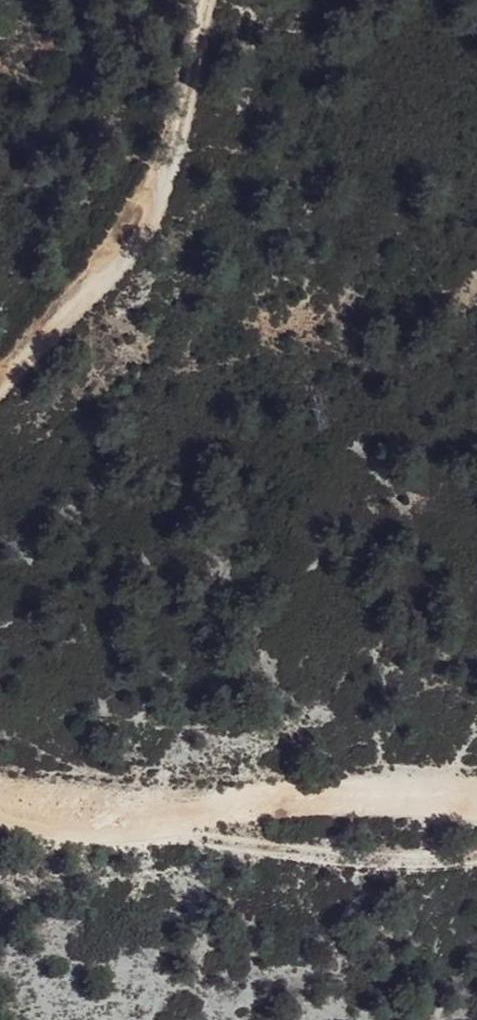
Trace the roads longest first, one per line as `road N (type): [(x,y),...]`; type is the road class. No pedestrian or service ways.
road 1 (track): [(0,790),(119,806),(476,800)]
road 2 (track): [(0,379),(109,270),(177,148),(213,0)]

